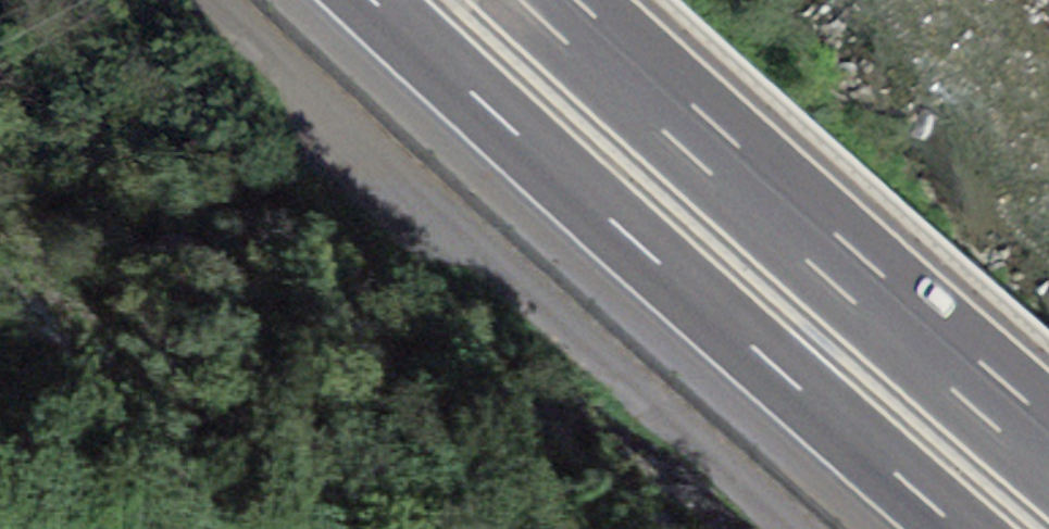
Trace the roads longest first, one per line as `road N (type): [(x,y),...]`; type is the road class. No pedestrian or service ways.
road 1 (motorway): [(371,0),(959,528)]
road 2 (unclassified): [(209,0),(398,185),(796,528)]
road 3 (motorway): [(1048,474),(511,0)]

